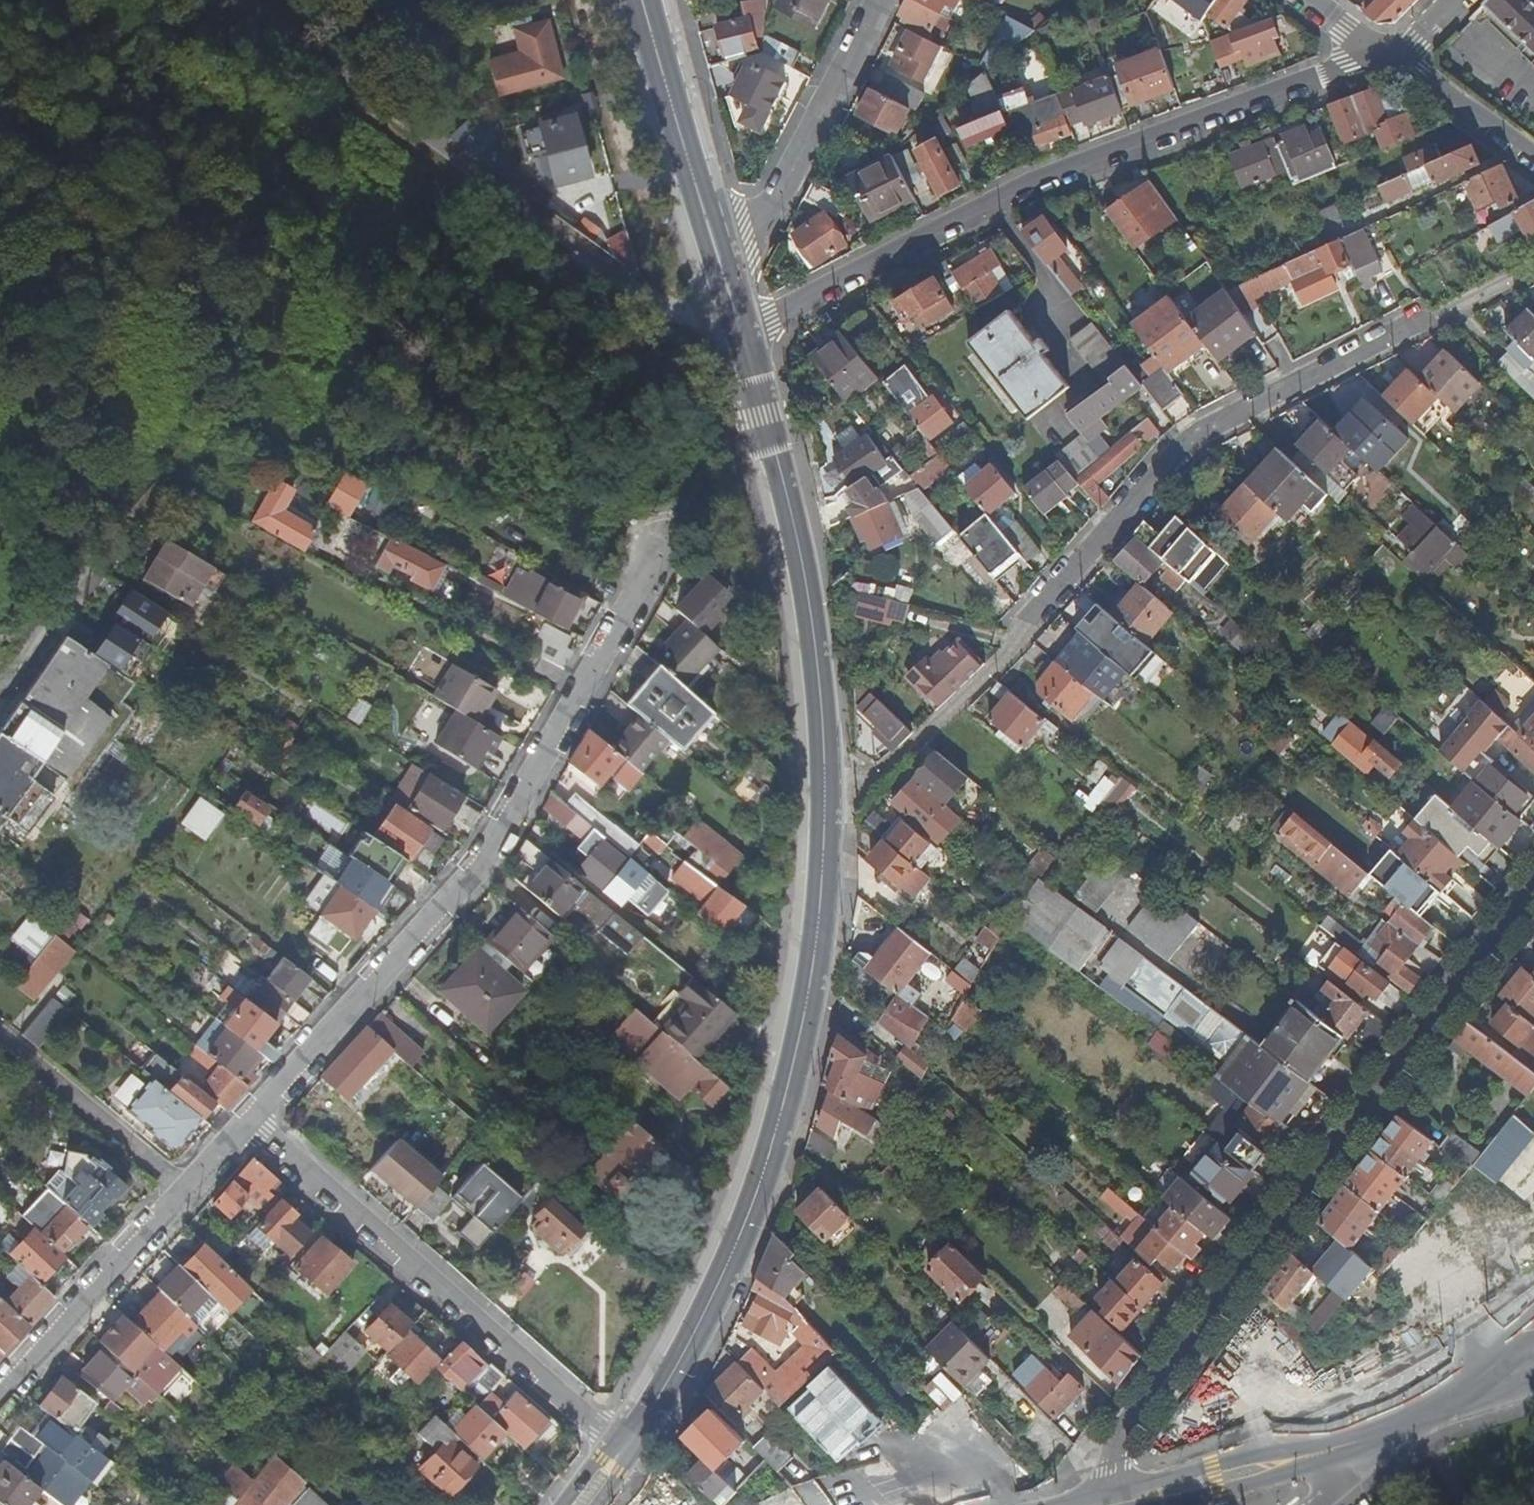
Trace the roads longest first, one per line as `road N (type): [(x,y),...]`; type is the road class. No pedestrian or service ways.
road 1 (residential): [(824,831),(1018,644),(1183,442),(1533,267)]
road 2 (residential): [(742,334),(1009,196),(1394,54)]
road 3 (residential): [(1533,893),(1121,1440)]
road 4 (residential): [(648,579),(550,741),(497,849),(248,1120)]
road 5 (secondary): [(824,831),(809,1008),(771,1147),(736,1243),(625,1447)]
road 6 (secondary): [(742,334),(808,581),(824,831)]
road 7 (residential): [(248,1120),(625,1447)]
road 8 (residential): [(880,0),(767,218),(721,265)]
road 9 (secondary): [(644,0),(721,265)]
road 10 (residential): [(182,1188),(0,1390)]
road 11 (residential): [(182,1188),(0,1037)]
road 12 (tertiary): [(1344,1449),(1124,1504)]
road 13 (residential): [(0,679),(123,511)]
road 14 (residential): [(1394,54),(1533,158)]
road 15 (tertiary): [(1494,1369),(1433,1413),(1344,1449)]

